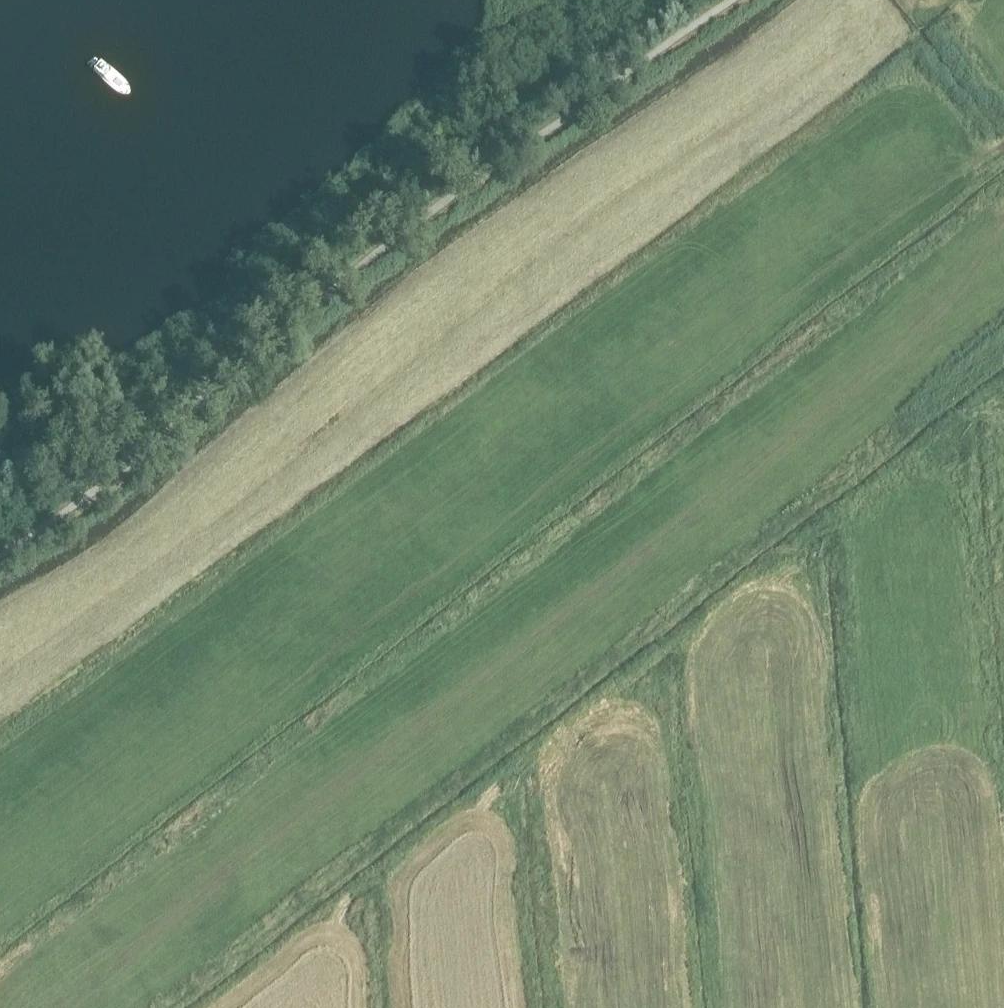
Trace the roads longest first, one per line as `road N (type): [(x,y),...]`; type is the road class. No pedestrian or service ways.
road 1 (track): [(1003,212),(338,763),(72,1007)]
road 2 (track): [(0,634),(190,510),(456,296),(860,0)]

